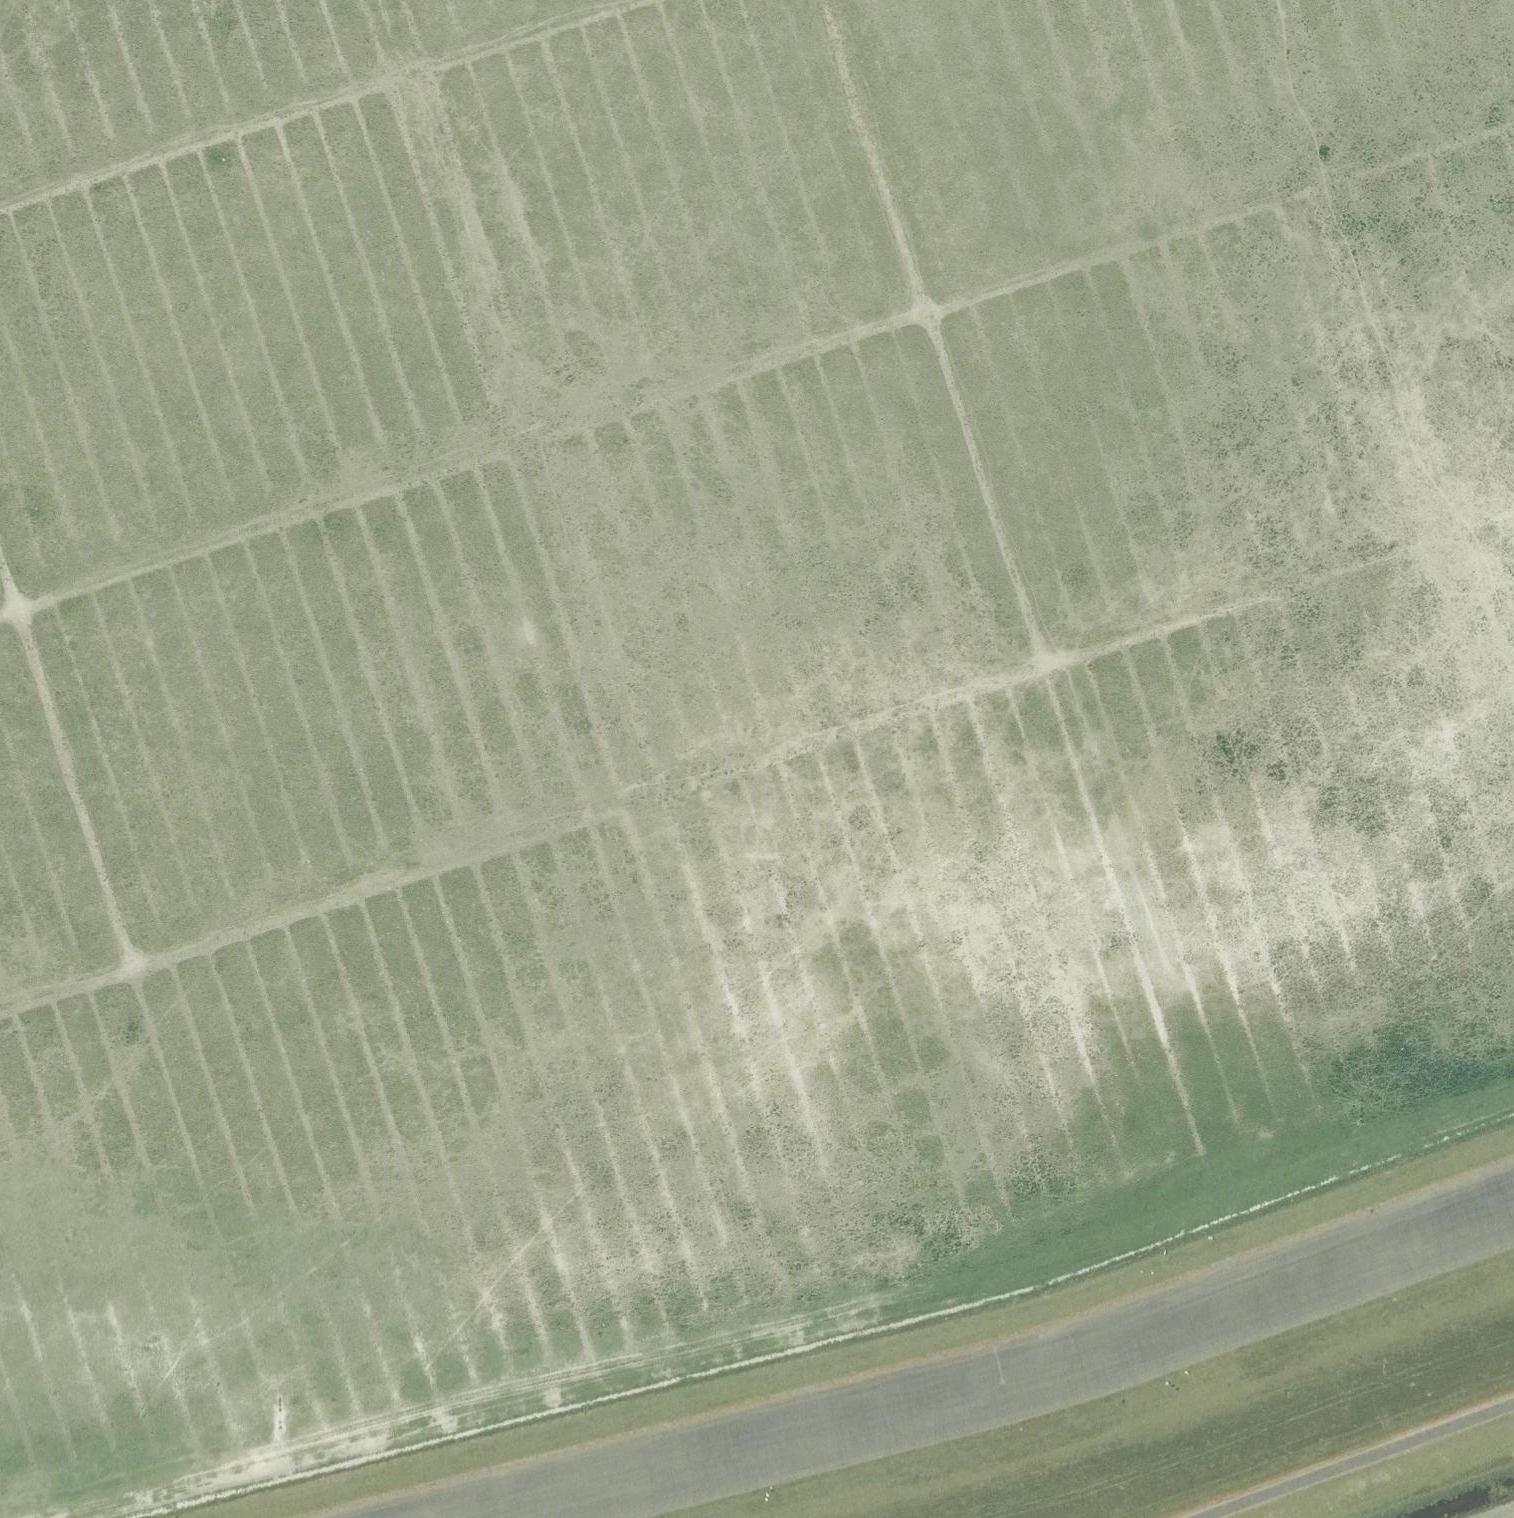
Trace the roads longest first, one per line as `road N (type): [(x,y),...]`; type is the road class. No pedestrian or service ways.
road 1 (unclassified): [(1204,1517),(1513,1405)]

